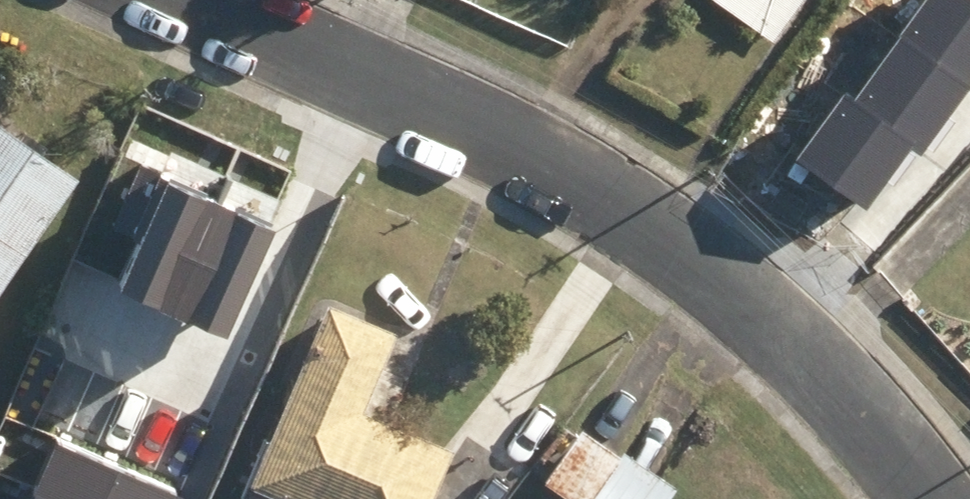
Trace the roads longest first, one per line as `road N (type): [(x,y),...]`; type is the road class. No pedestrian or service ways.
road 1 (residential): [(934,498),(847,388),(645,216),(500,137),(190,0)]

